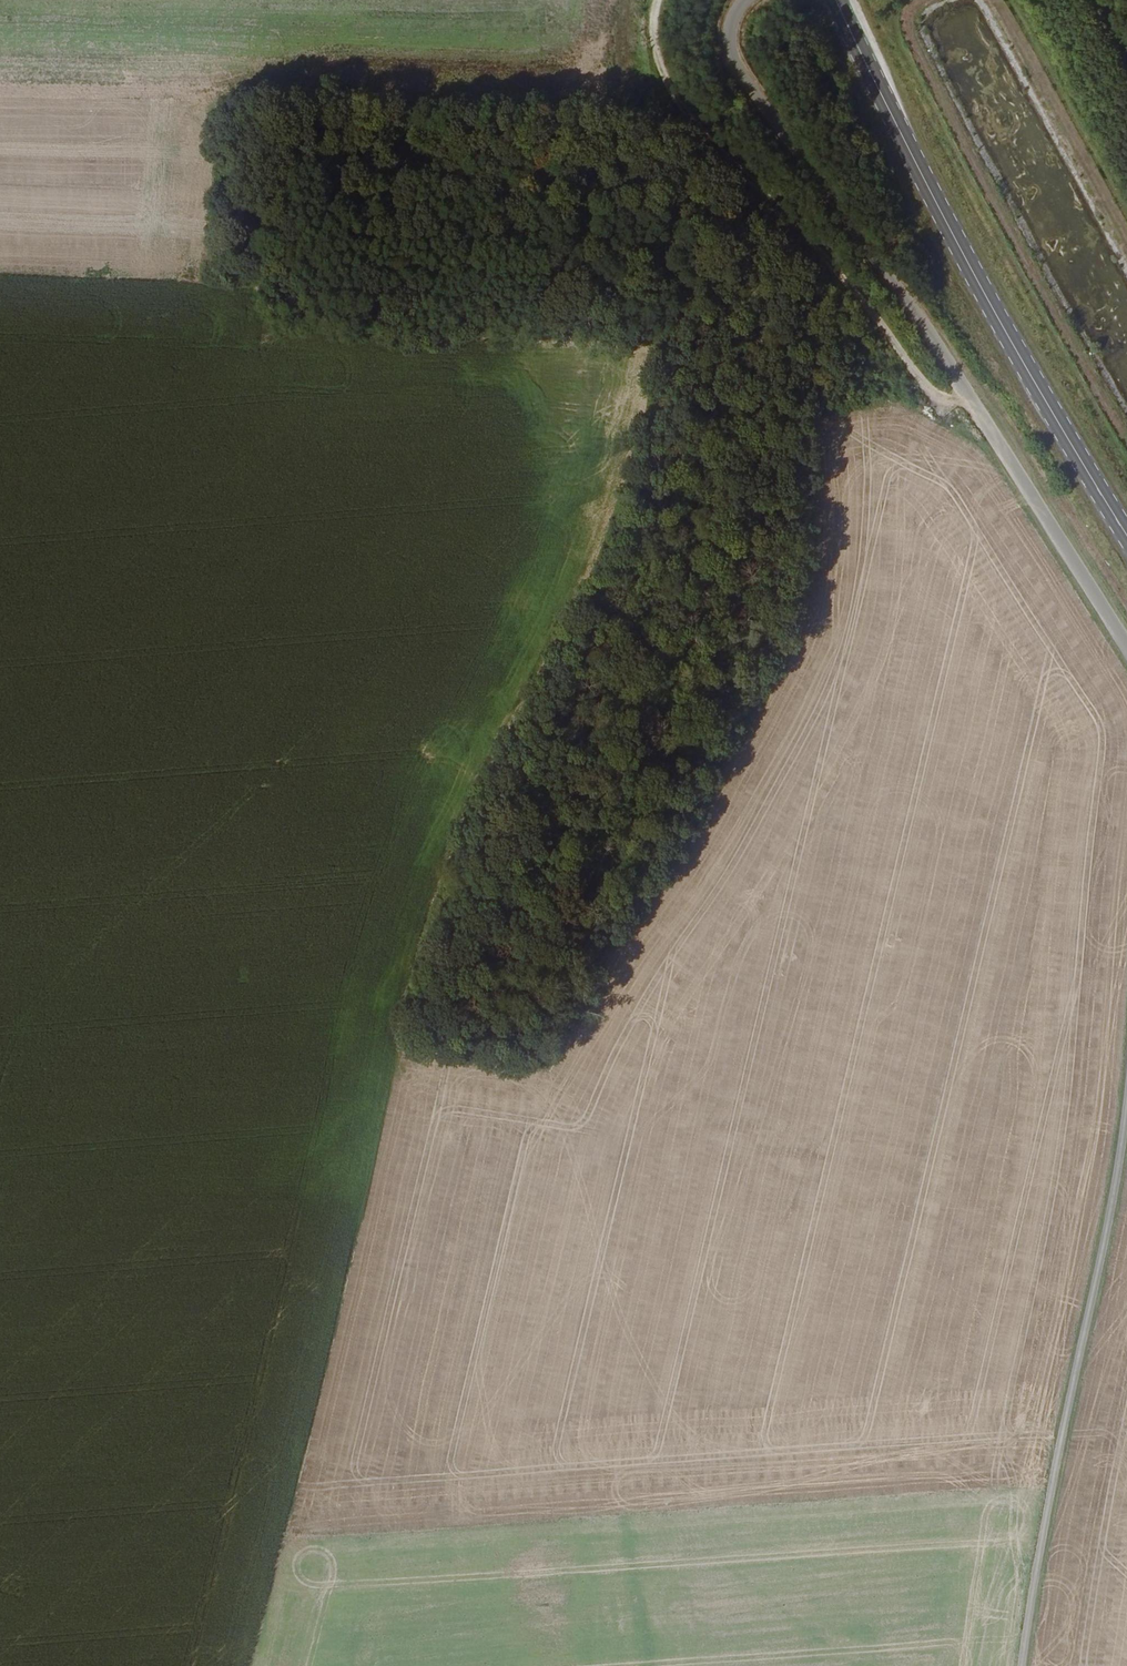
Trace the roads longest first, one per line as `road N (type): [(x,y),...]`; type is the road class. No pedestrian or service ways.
road 1 (primary): [(1126,535),(951,230),(837,0)]
road 2 (unclassified): [(1021,1665),(1126,1101)]
road 3 (unclassified): [(965,394),(940,401),(919,383),(807,239),(667,88),(656,51),(667,0)]
road 4 (unclassified): [(965,394),(730,57),(727,30),(743,0)]
road 5 (unclassified): [(1126,650),(965,394)]

